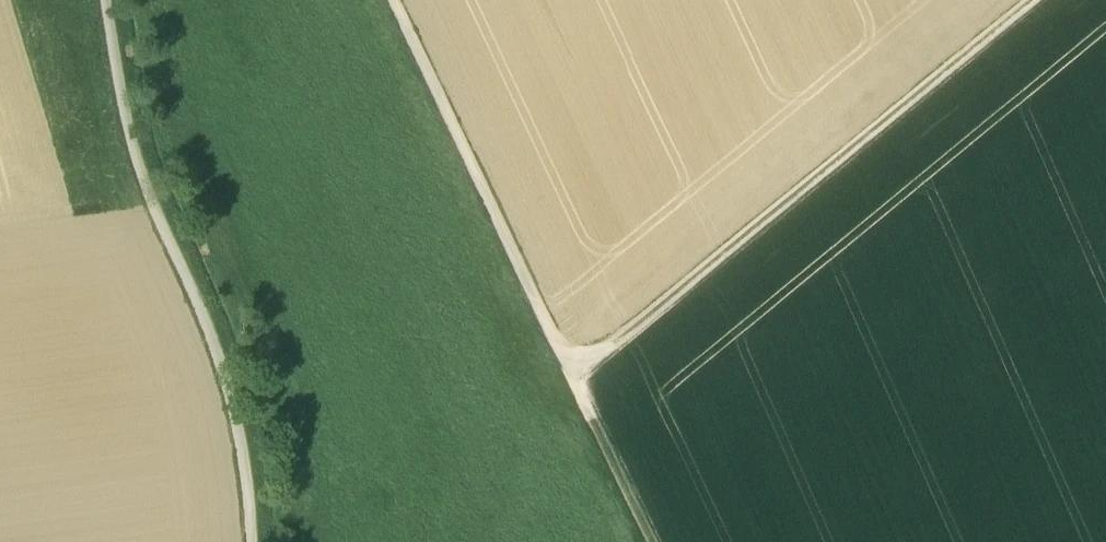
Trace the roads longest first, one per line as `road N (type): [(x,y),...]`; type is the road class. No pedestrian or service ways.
road 1 (track): [(586,398),(1061,0)]
road 2 (track): [(122,0),(138,110),(249,412),(268,503),(267,541)]
road 3 (track): [(399,0),(586,398)]
road 4 (track): [(586,398),(655,541)]

